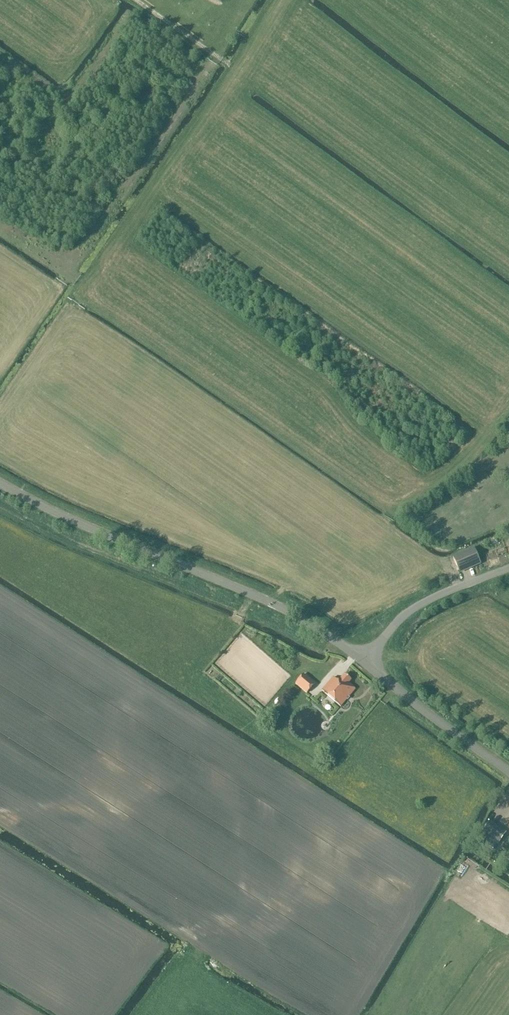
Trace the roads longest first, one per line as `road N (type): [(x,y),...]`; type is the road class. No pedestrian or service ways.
road 1 (unclassified): [(365,664),(237,587),(0,484)]
road 2 (unclassified): [(508,773),(365,664)]
road 3 (unclassified): [(365,664),(411,610),(508,570)]

